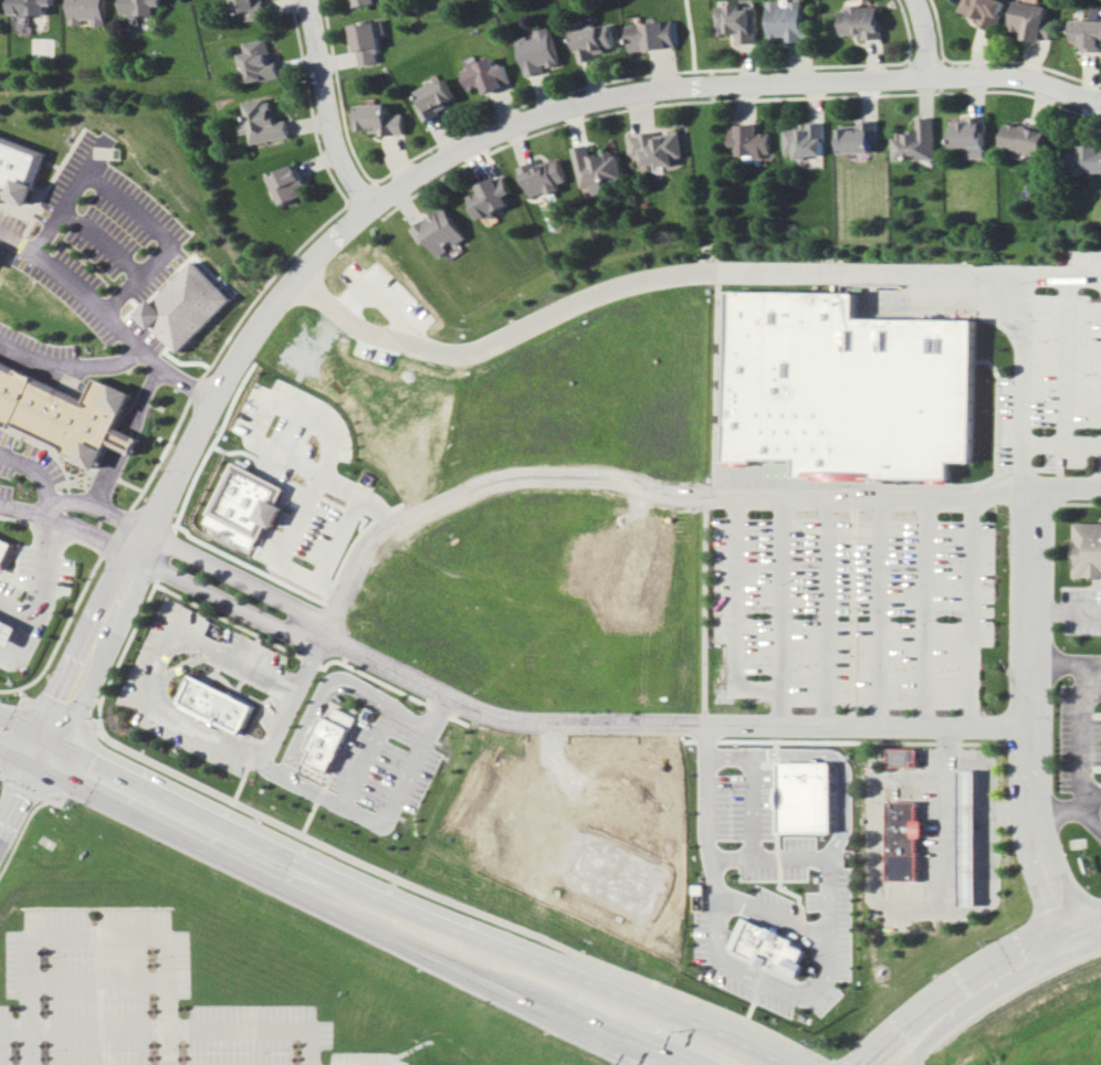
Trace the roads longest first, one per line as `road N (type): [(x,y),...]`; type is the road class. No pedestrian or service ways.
road 1 (residential): [(44,755),(231,369),(296,278),(369,208)]
road 2 (residential): [(369,208),(518,126),(658,91),(930,78)]
road 3 (primary): [(786,1064),(726,1031),(363,892),(310,885)]
road 4 (primary): [(310,885),(579,1025),(683,1064)]
road 5 (residential): [(1100,489),(1035,488),(1032,811)]
road 6 (primary): [(310,885),(44,755)]
road 7 (tertiary): [(880,1064),(912,1031),(1026,958),(1100,931)]
road 8 (residential): [(369,208),(336,137),(308,0)]
road 9 (residential): [(930,78),(1005,77),(1100,101)]
road 10 (residential): [(1032,811),(1025,831),(1038,884),(1077,938)]
road 11 (residential): [(1077,938),(1076,900),(1047,826),(1032,811)]

